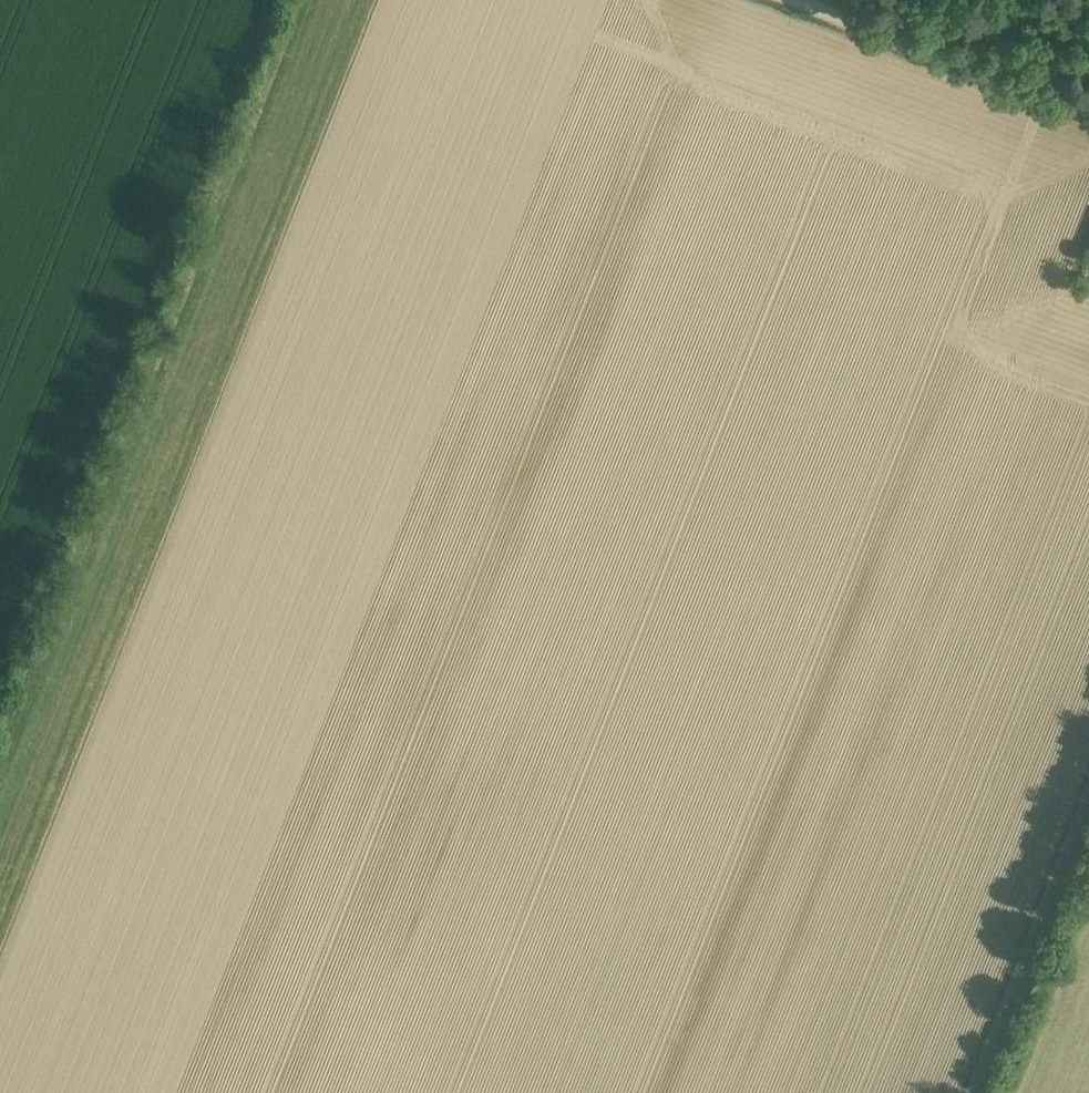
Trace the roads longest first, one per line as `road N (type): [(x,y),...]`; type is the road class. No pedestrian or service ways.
road 1 (unclassified): [(1088,799),(974,1092)]
road 2 (track): [(809,0),(1088,105)]

